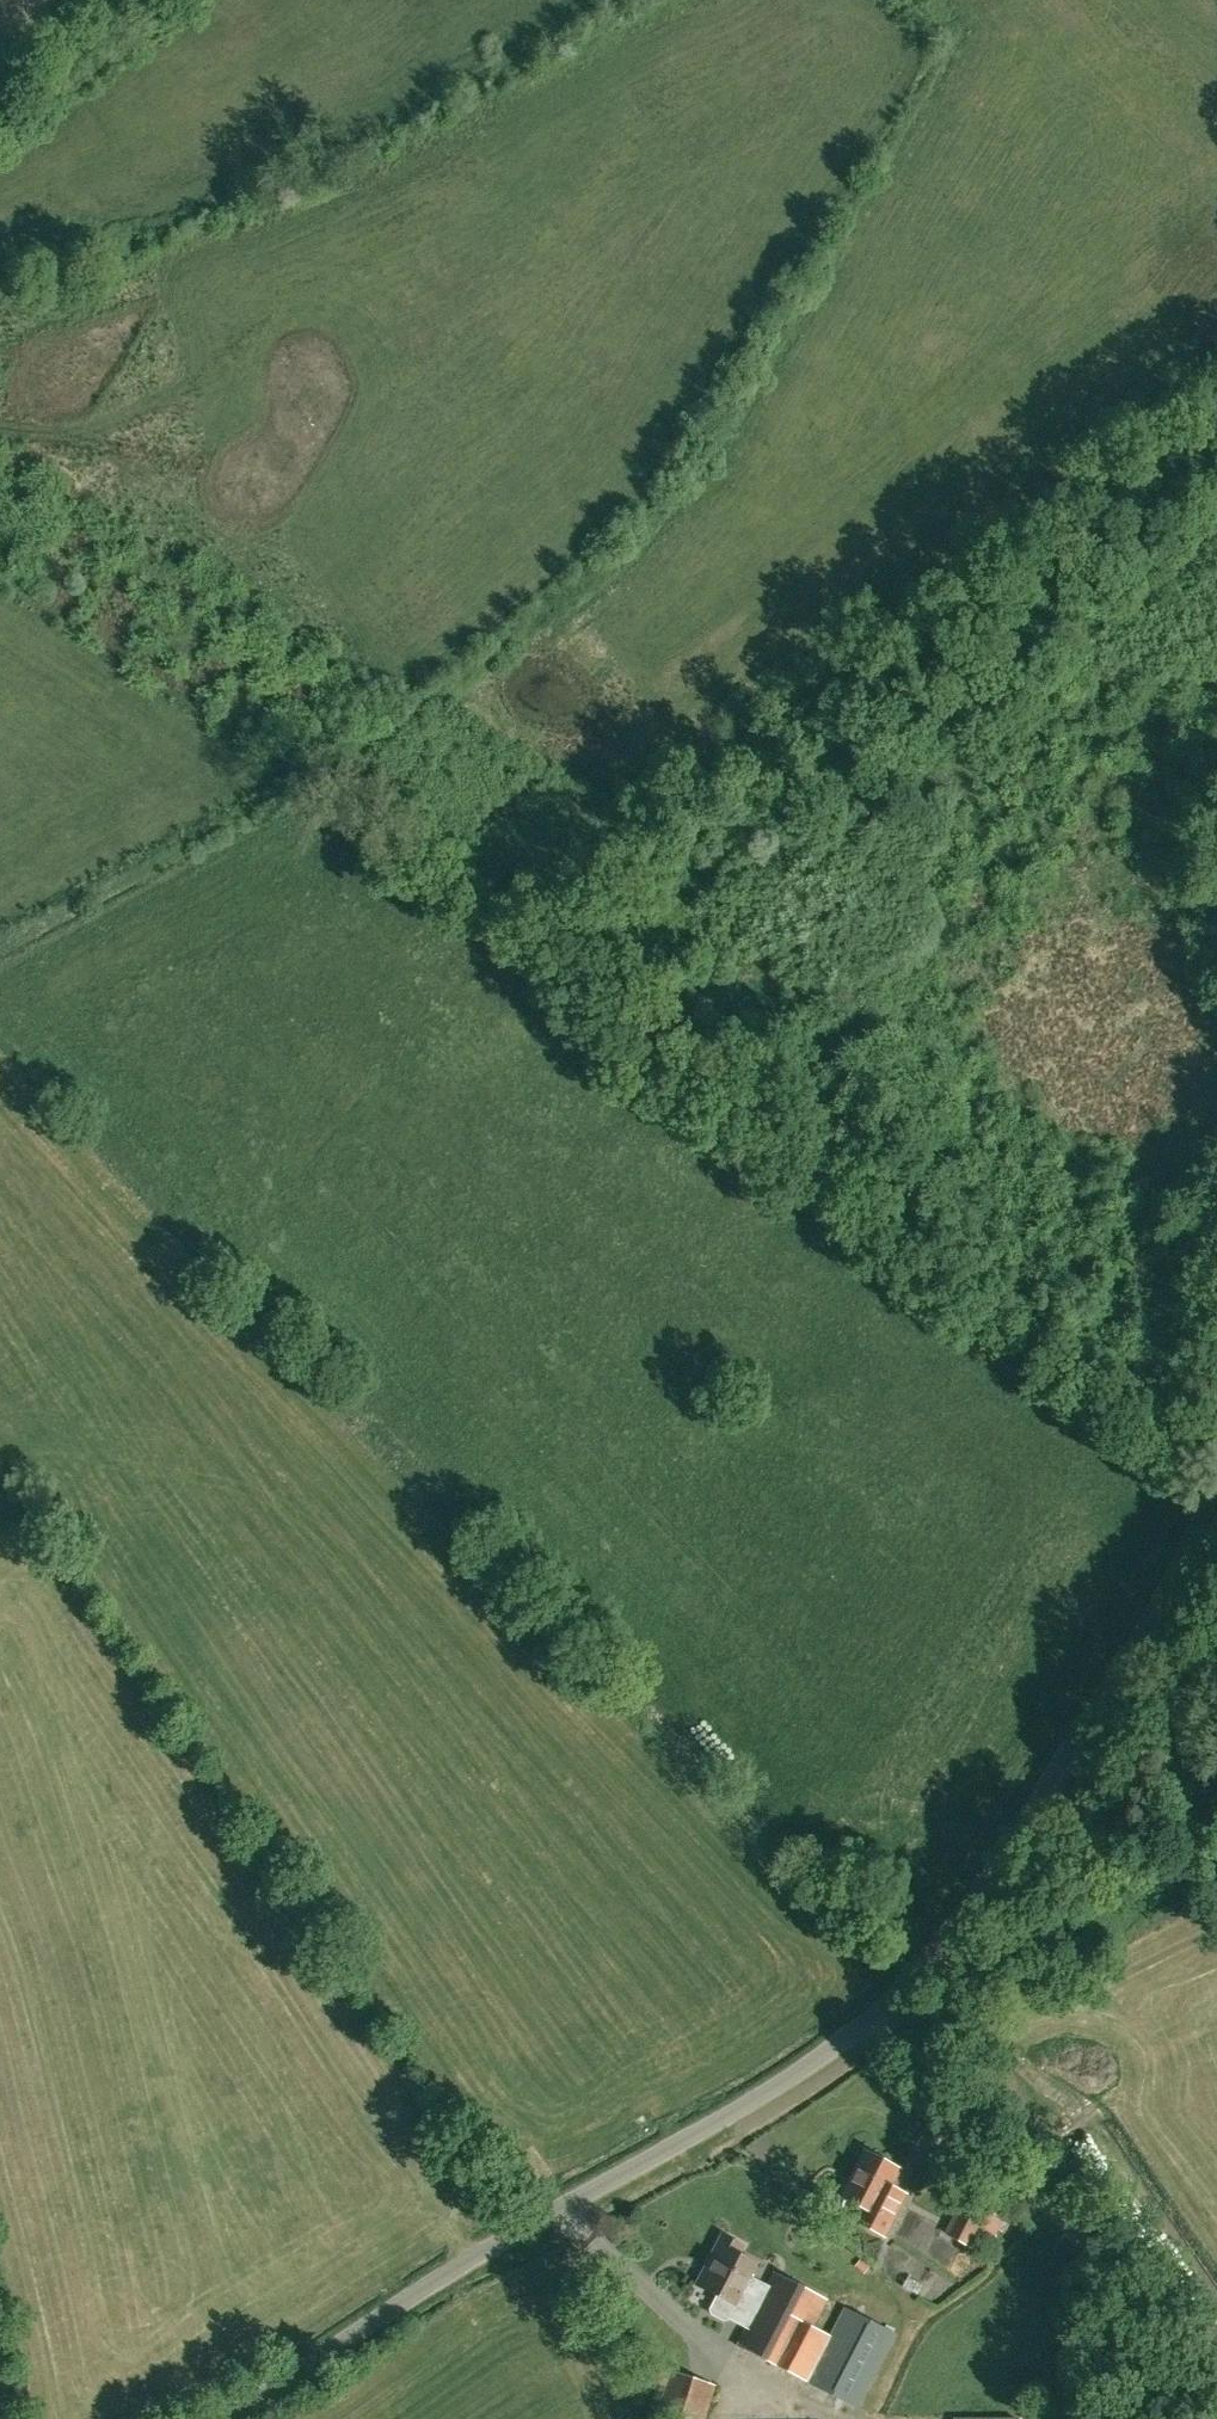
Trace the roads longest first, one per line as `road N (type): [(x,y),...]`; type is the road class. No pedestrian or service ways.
road 1 (unclassified): [(230,2418),(486,2247),(771,2089),(877,2011)]
road 2 (unclassified): [(877,2011),(955,1924),(1127,1657),(1195,1529),(1216,1469)]
road 3 (unclassified): [(1173,2418),(1155,2362),(1101,2273),(877,2011)]

